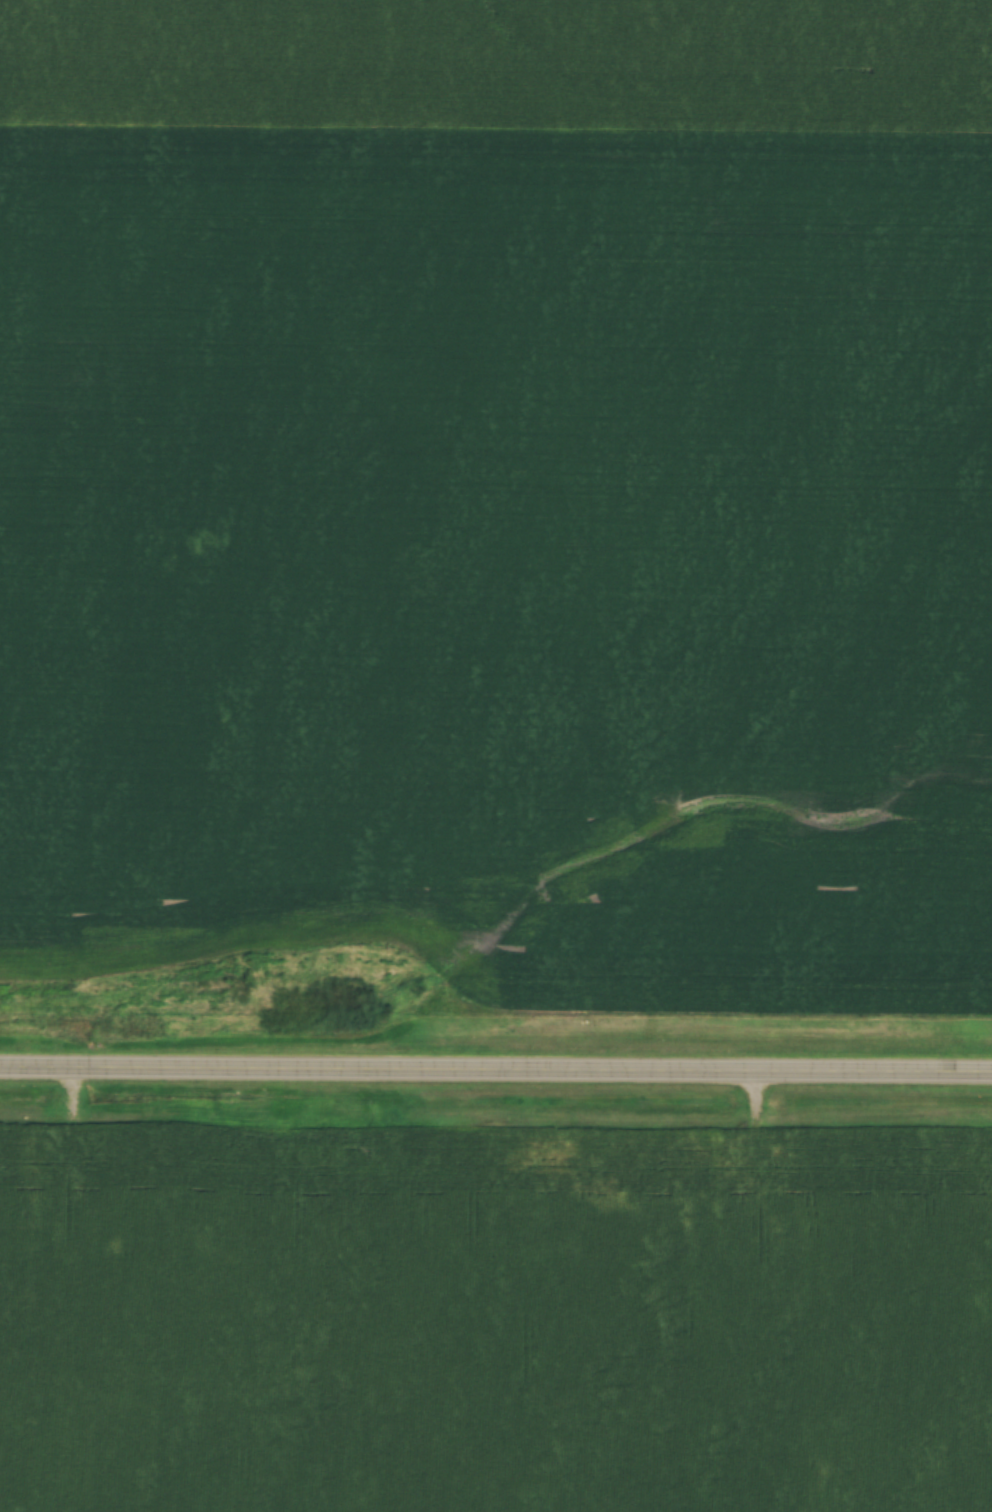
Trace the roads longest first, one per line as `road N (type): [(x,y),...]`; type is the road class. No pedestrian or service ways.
road 1 (secondary): [(0,1071),(991,1079)]

